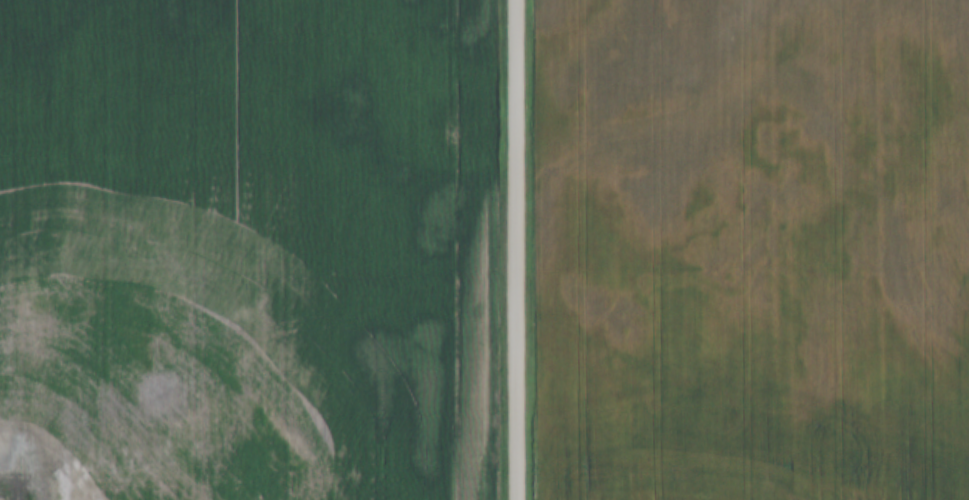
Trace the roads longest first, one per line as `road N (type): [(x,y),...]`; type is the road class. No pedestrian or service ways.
road 1 (residential): [(519,499),(518,0)]

